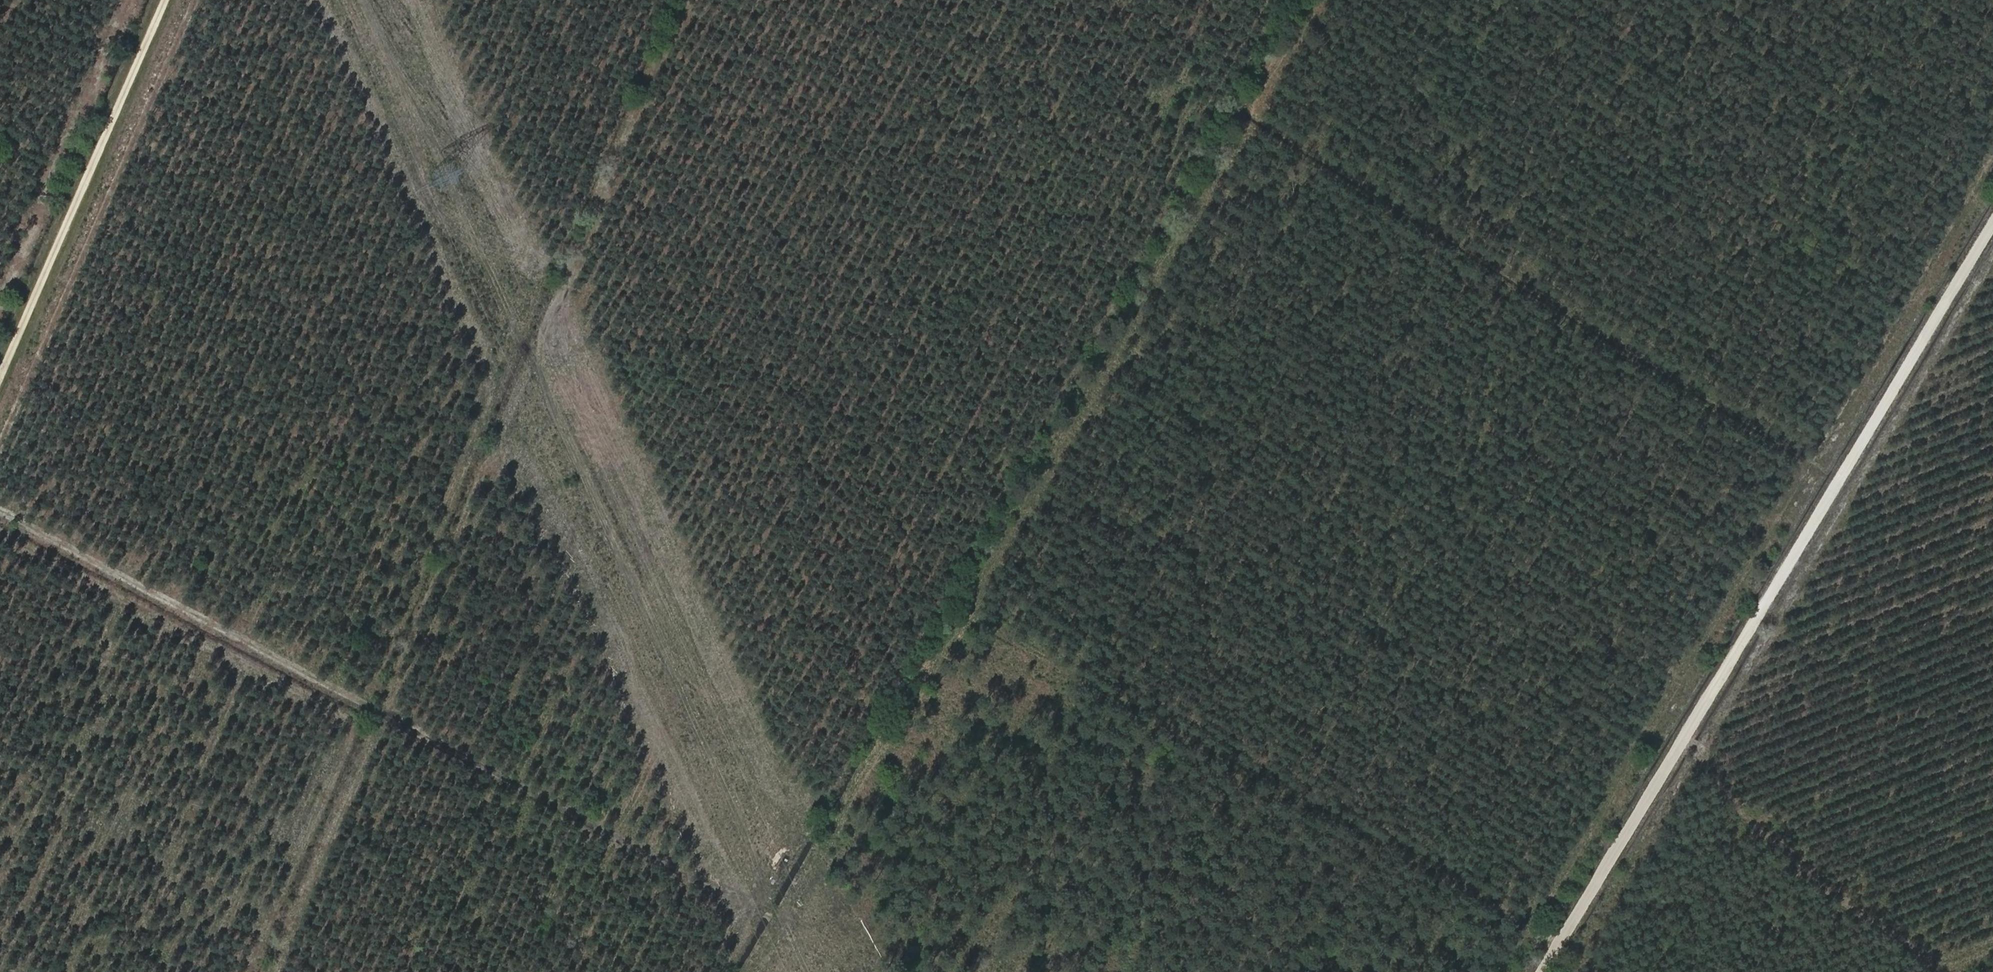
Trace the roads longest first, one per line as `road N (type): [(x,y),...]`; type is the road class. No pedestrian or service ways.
road 1 (track): [(1992,235),(1548,971)]
road 2 (track): [(178,0),(0,401)]

